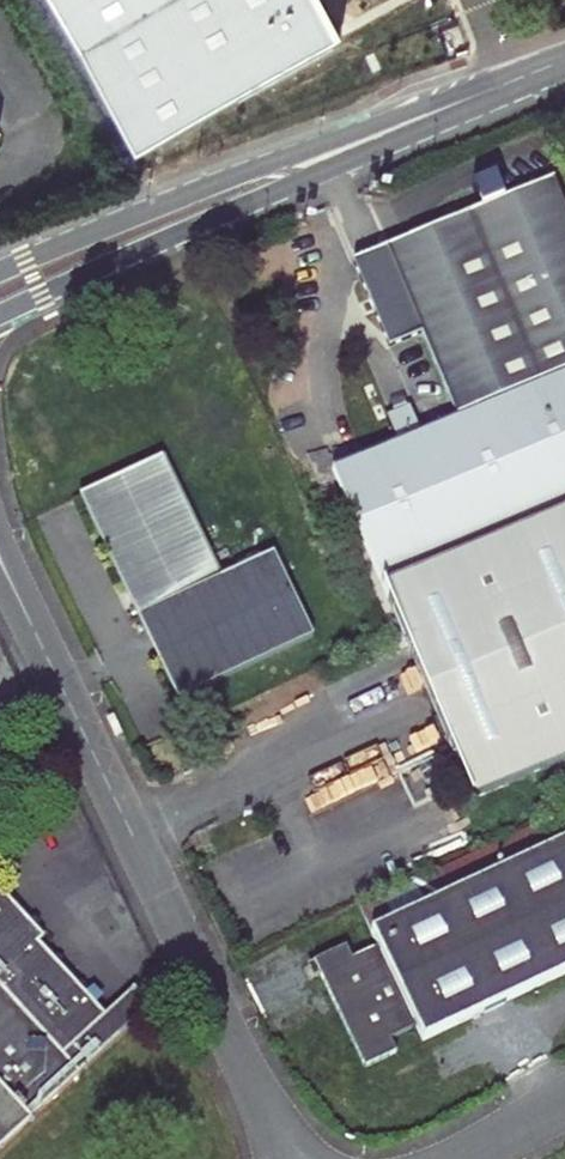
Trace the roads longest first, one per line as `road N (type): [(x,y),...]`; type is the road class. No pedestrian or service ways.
road 1 (residential): [(0,559),(289,1158)]
road 2 (residential): [(0,314),(564,61)]
road 3 (residential): [(564,59),(0,271)]
road 4 (residential): [(457,1158),(564,1101)]

